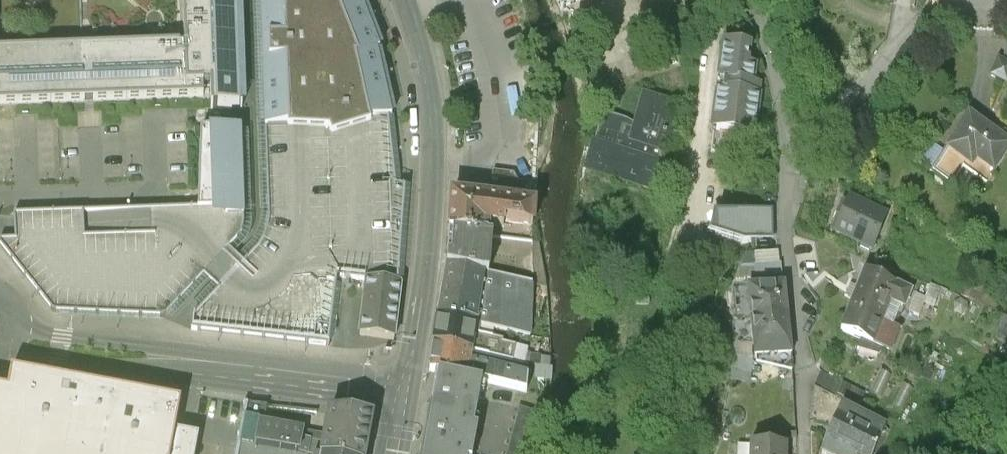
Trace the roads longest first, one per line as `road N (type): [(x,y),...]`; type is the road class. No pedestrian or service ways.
road 1 (tertiary): [(401,0),(428,100),(428,265),(395,453)]
road 2 (residential): [(799,453),(802,370),(784,150)]
road 3 (residential): [(784,150),(842,128),(907,43),(948,11),(981,0)]
road 4 (residential): [(784,150),(753,0)]

